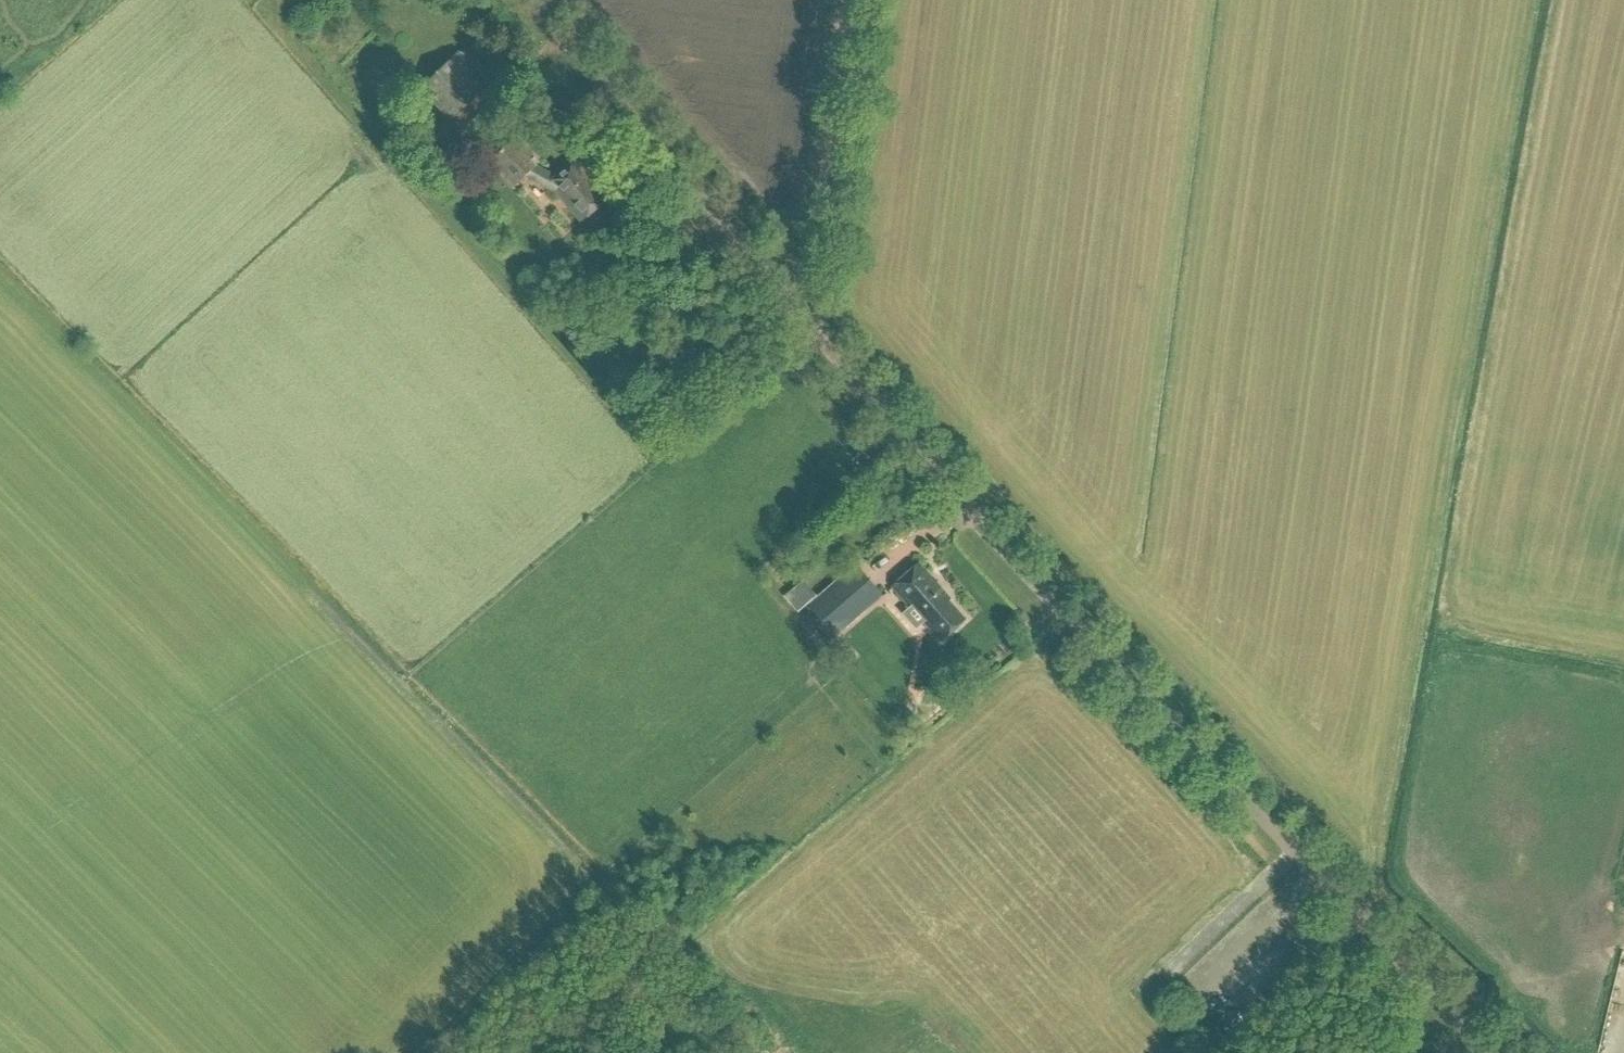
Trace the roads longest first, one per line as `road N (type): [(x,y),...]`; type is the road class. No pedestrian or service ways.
road 1 (unclassified): [(1521,1052),(1003,515),(880,409),(532,0)]
road 2 (track): [(788,300),(819,234),(849,0)]

